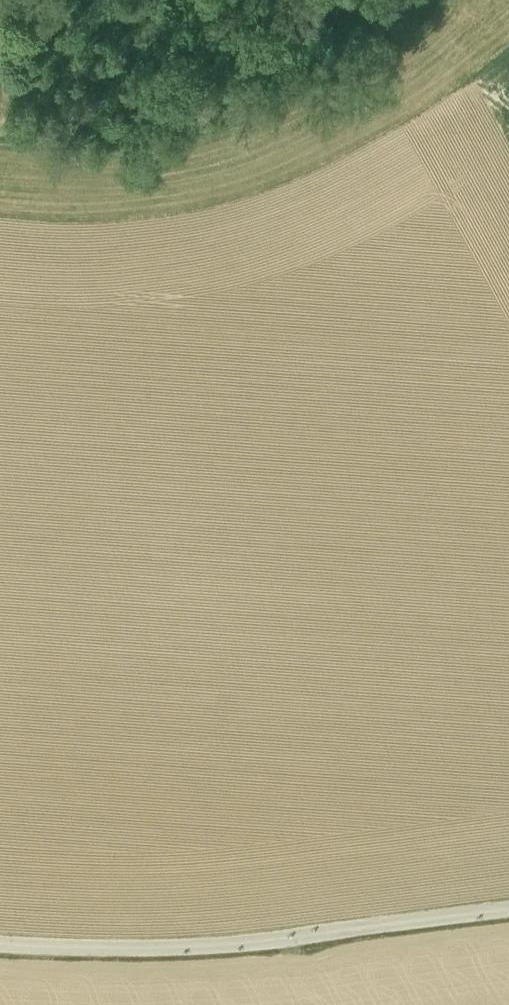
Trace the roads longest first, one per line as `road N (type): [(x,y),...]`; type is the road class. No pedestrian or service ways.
road 1 (unclassified): [(0,942),(211,945),(508,908)]

